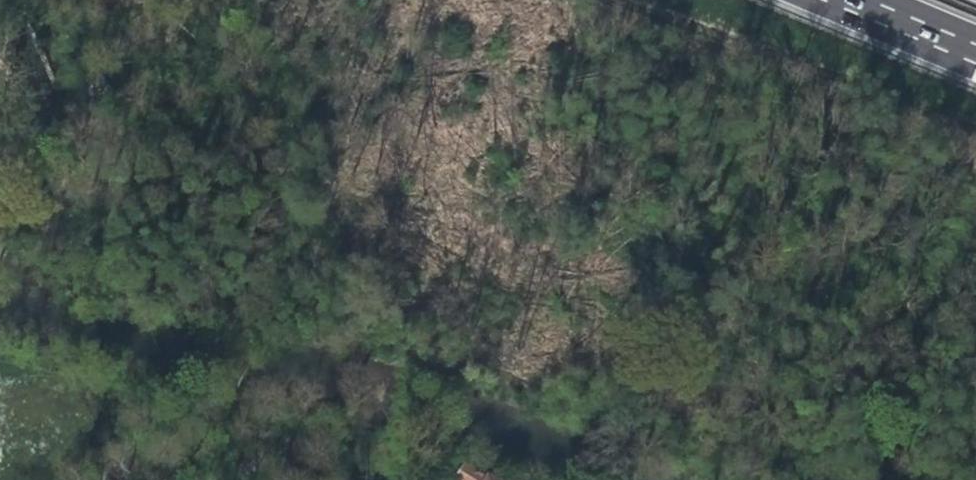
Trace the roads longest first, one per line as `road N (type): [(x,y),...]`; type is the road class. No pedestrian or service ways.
road 1 (motorway): [(860,0),(975,48)]

